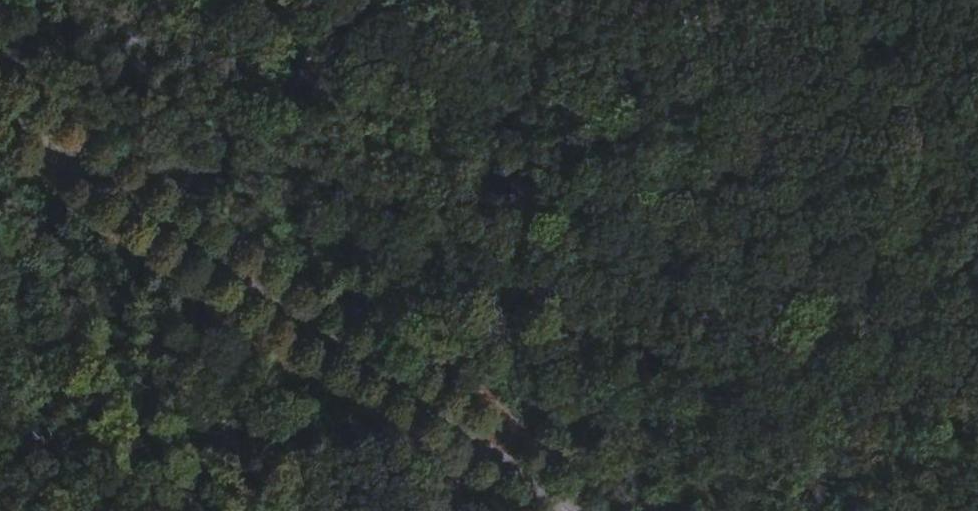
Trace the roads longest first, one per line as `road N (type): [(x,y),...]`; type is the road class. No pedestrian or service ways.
road 1 (tertiary): [(558,510),(0,120)]

